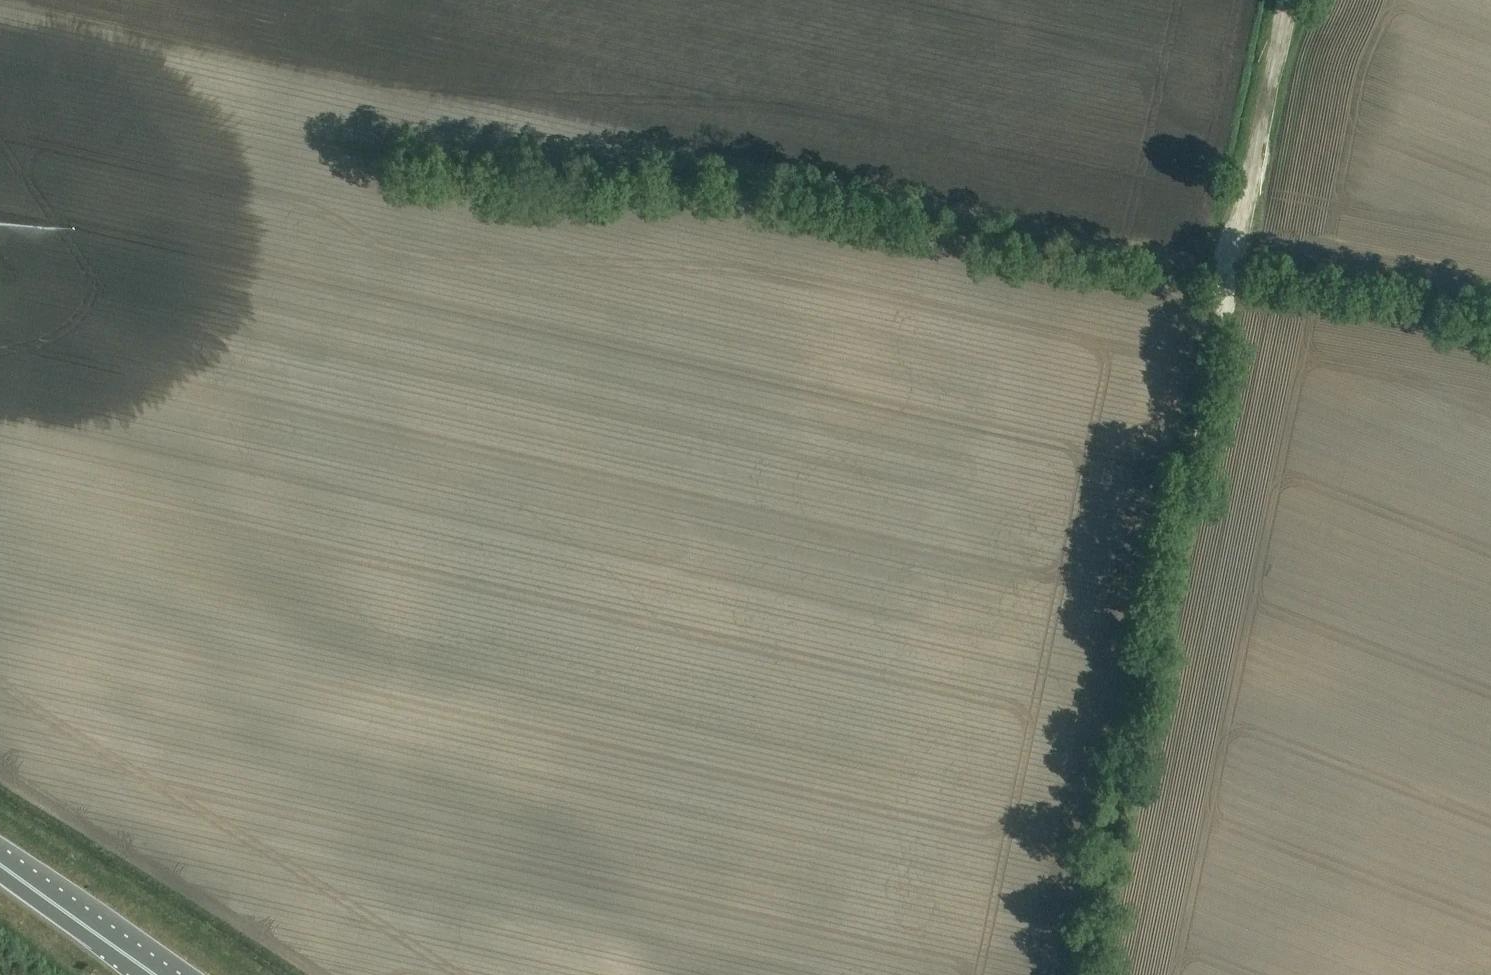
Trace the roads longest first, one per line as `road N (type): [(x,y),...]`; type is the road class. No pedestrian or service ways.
road 1 (track): [(1287,0),(1201,423)]
road 2 (trunk): [(155,974),(0,867)]

